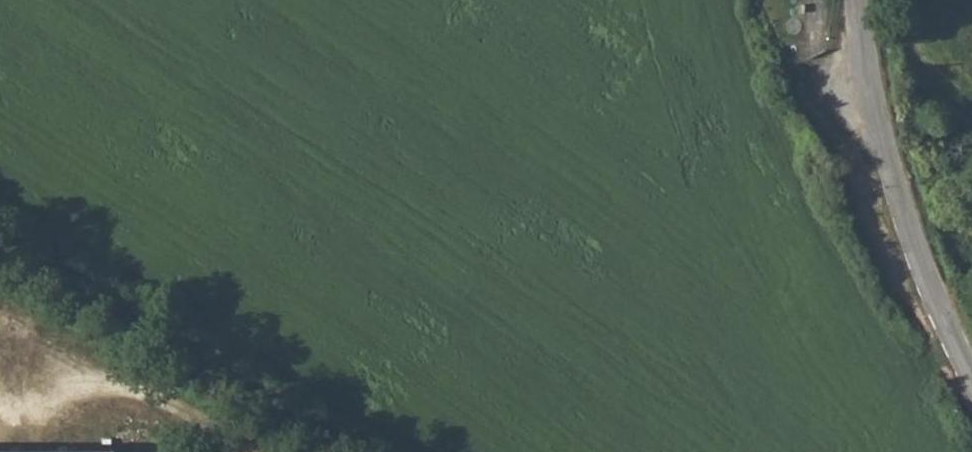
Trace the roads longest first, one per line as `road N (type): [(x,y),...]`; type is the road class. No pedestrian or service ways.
road 1 (track): [(327,451),(0,240)]
road 2 (unclassified): [(971,355),(863,85),(860,0)]

